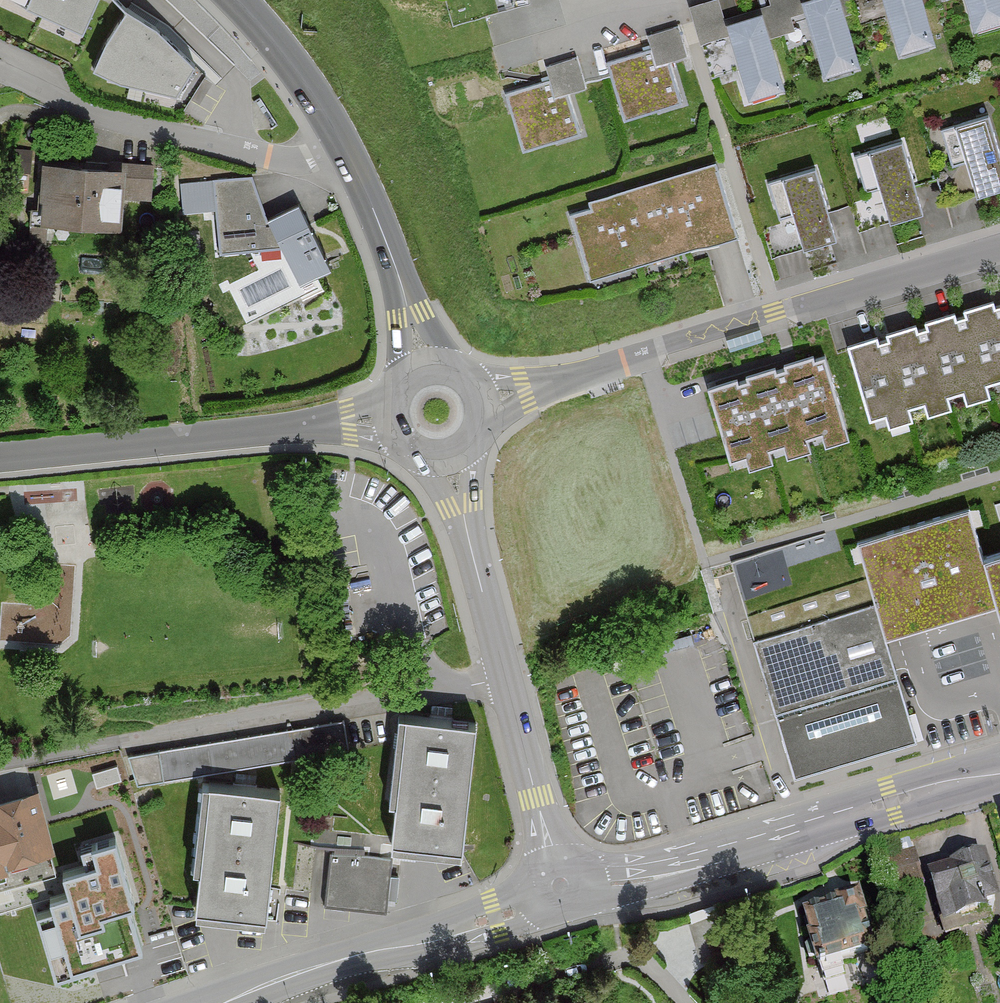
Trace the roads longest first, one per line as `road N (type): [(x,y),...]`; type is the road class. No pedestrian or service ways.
road 1 (residential): [(484,404),(999,248)]
road 2 (residential): [(502,674),(0,771)]
road 3 (secondary): [(999,774),(590,883)]
road 4 (residential): [(0,457),(391,419)]
road 5 (residential): [(348,158),(276,160),(93,116),(0,72)]
road 6 (primary): [(228,1002),(531,904)]
road 7 (primary): [(425,367),(391,255),(348,158)]
road 8 (primary): [(502,674),(449,458)]
road 9 (primary): [(348,158),(313,93),(234,0)]
road 10 (primary): [(553,858),(502,674)]

